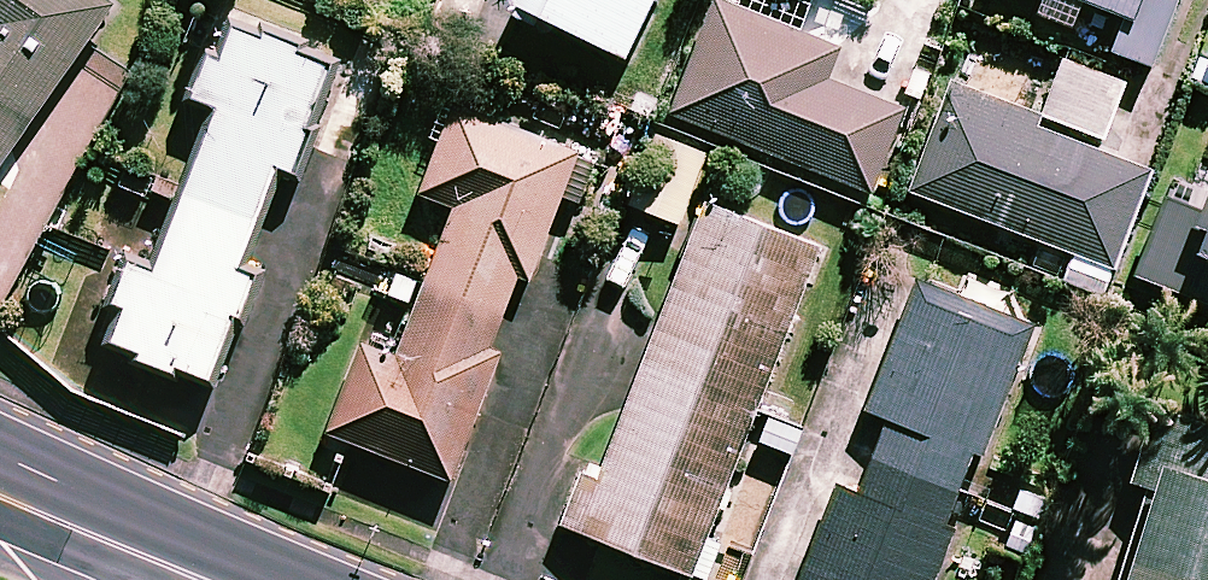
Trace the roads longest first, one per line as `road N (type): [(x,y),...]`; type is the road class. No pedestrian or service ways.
road 1 (secondary): [(209,579),(0,496)]

